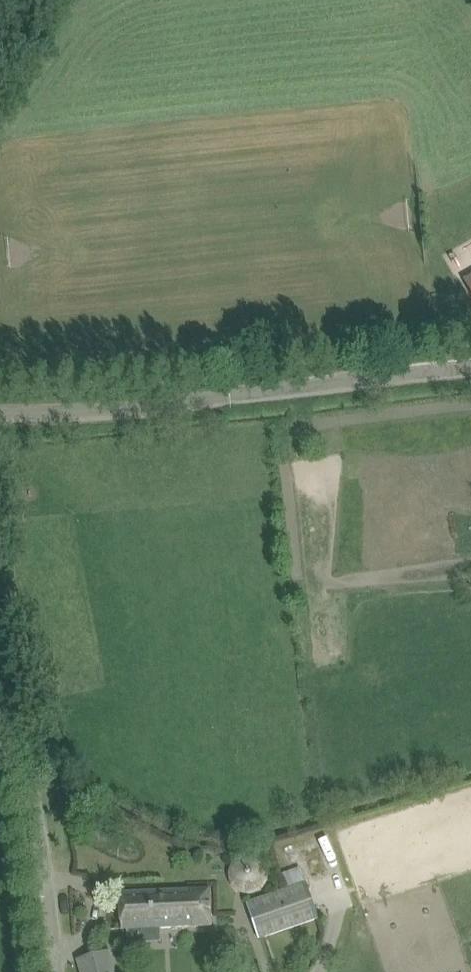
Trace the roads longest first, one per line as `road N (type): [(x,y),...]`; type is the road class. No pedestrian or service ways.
road 1 (unclassified): [(0,412),(176,407),(470,373)]
road 2 (unclassified): [(56,971),(32,793),(0,652)]

